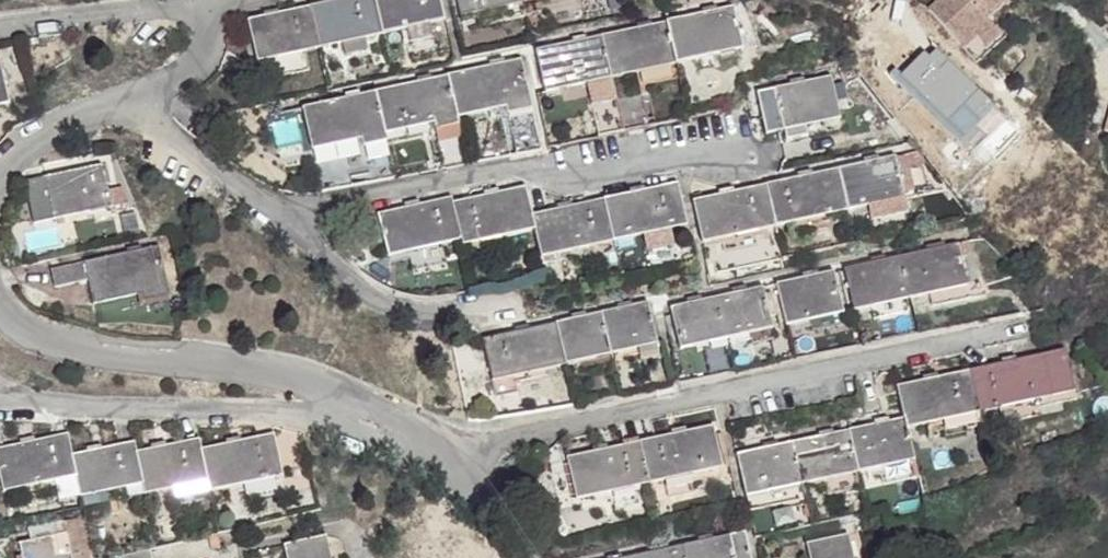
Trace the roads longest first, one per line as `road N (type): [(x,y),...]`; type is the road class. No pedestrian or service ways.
road 1 (residential): [(458,445),(993,334)]
road 2 (residential): [(278,211),(501,172),(586,183),(770,148)]
road 3 (residential): [(374,421),(264,368),(32,342),(0,310)]
road 4 (residential): [(374,421),(264,408),(65,406),(3,391)]
road 5 (residential): [(278,211),(381,300),(443,313),(496,303)]
road 6 (residential): [(0,27),(205,2)]
road 7 (residential): [(362,557),(345,525),(180,557)]
road 8 (residential): [(131,95),(278,211)]
road 9 (residential): [(0,173),(26,138),(131,95)]
road 10 (residential): [(131,95),(199,58),(209,34),(205,2)]
road 11 (residential): [(514,557),(458,445)]

